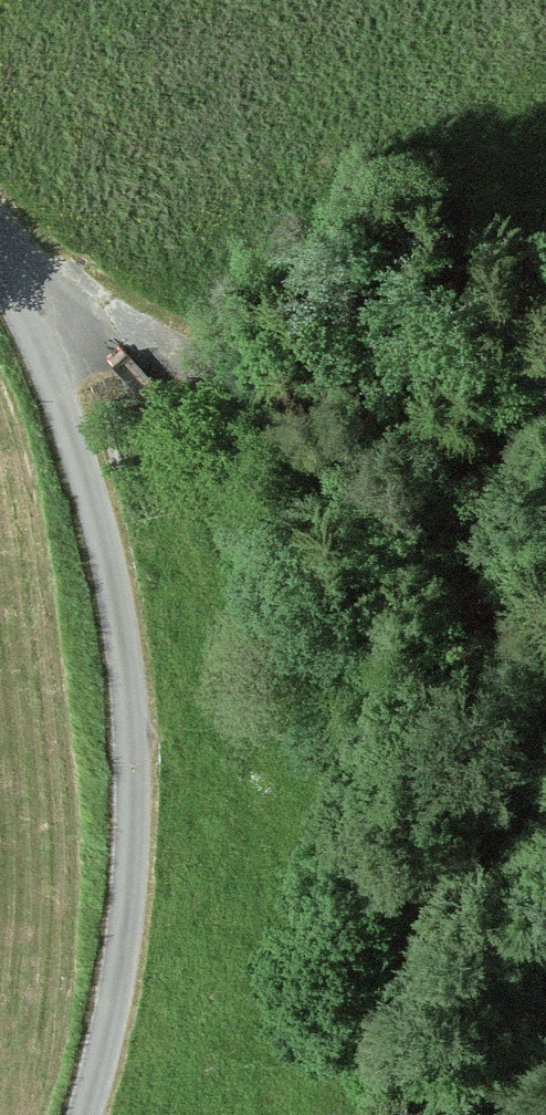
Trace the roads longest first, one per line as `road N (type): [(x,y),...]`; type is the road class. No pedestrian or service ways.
road 1 (tertiary): [(84,1114),(127,911),(129,707),(113,596),(76,455),(0,265)]
road 2 (track): [(545,653),(123,340),(16,293)]
road 3 (track): [(350,1114),(349,935)]

